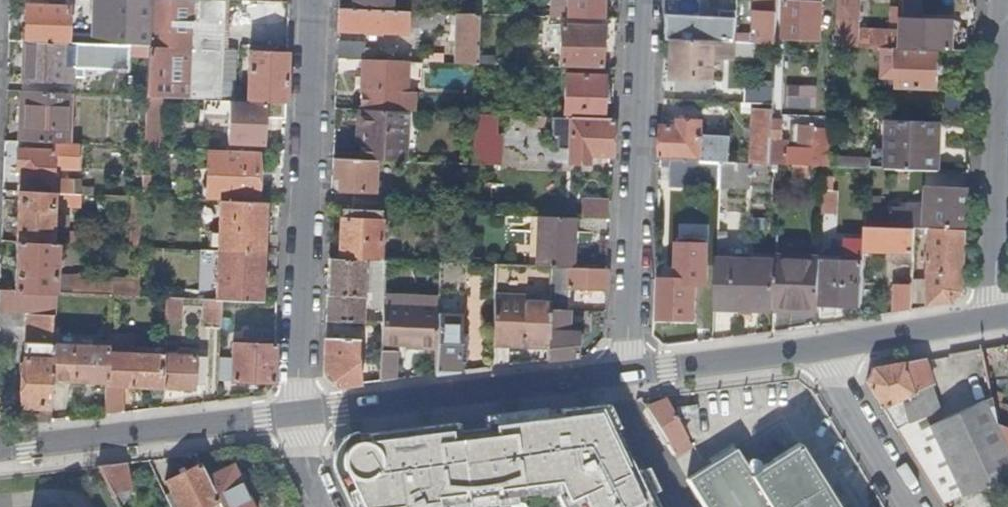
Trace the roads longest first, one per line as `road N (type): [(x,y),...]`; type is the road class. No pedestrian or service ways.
road 1 (residential): [(316,0),(302,416)]
road 2 (residential): [(643,0),(629,373)]
road 3 (residential): [(302,416),(629,373)]
road 4 (residential): [(0,451),(302,416)]
road 5 (residential): [(1007,65),(994,318)]
road 6 (residential): [(629,373),(823,349)]
road 7 (residential): [(823,349),(919,506)]
road 8 (residential): [(823,349),(994,318)]

